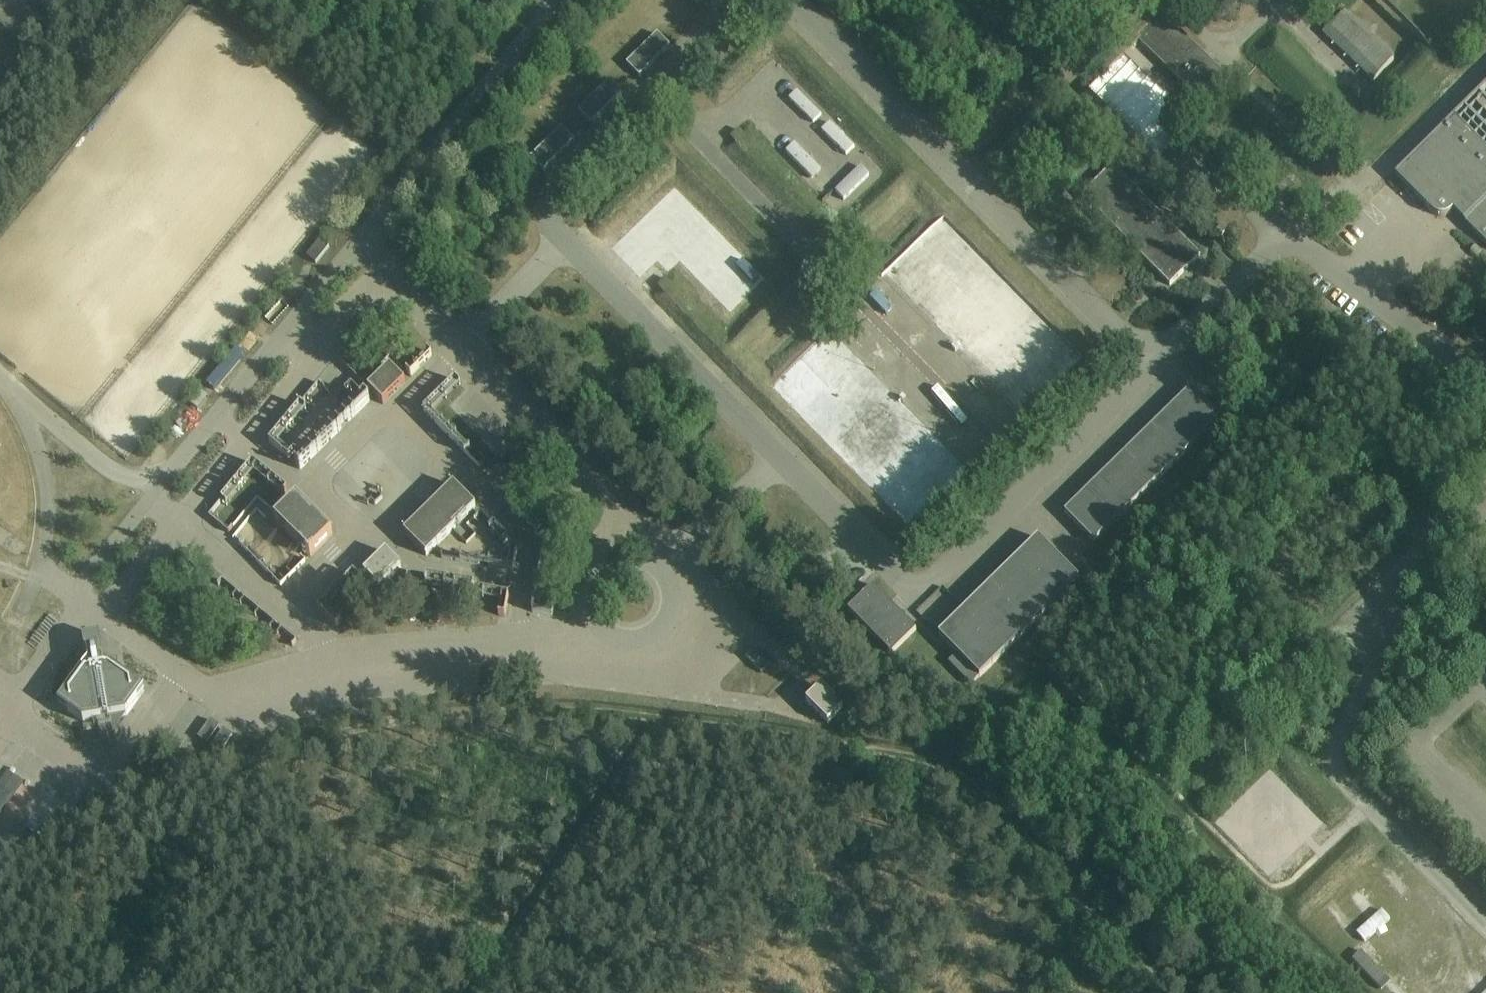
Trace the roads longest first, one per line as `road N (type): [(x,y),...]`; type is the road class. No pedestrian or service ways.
road 1 (track): [(0,868),(159,791),(357,731),(447,717),(554,710),(857,748),(944,767),(993,804)]
road 2 (track): [(944,767),(1011,699),(1028,690),(1063,697),(1358,992)]
road 3 (track): [(488,992),(673,722)]
road 4 (track): [(993,804),(1179,992)]

